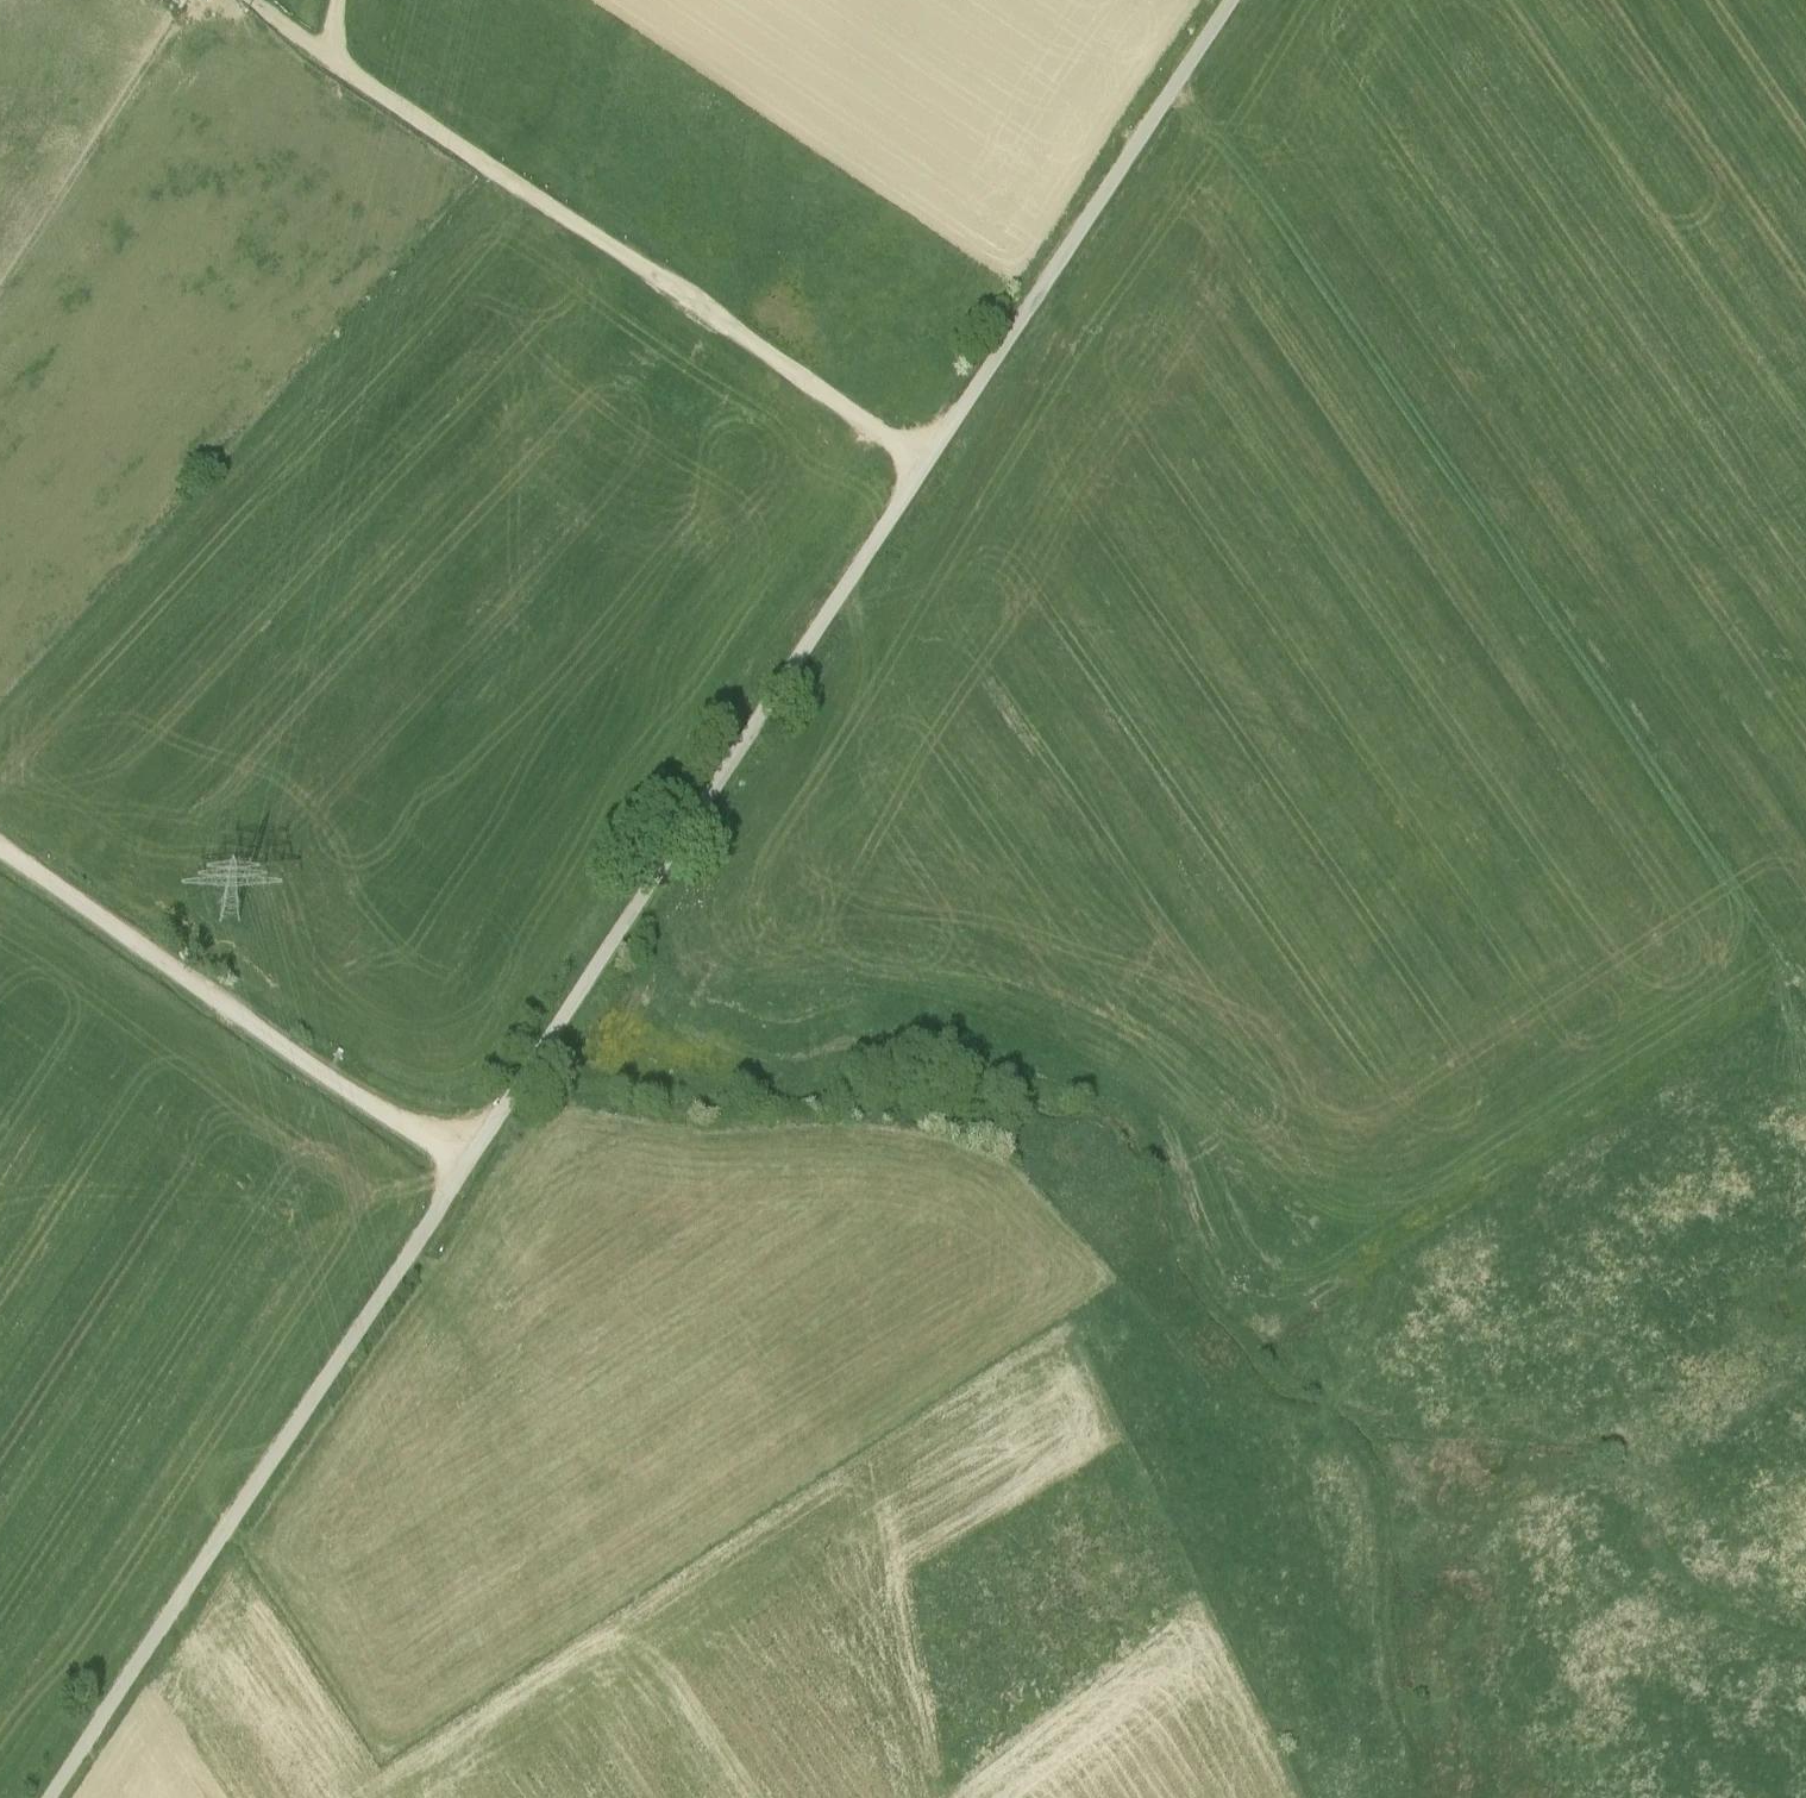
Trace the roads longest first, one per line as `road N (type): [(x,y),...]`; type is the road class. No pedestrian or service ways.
road 1 (track): [(45,1797),(1235,0)]
road 2 (track): [(1183,85),(1668,783),(1805,1002)]
road 3 (track): [(323,59),(927,468)]
road 4 (track): [(461,1167),(0,848)]

